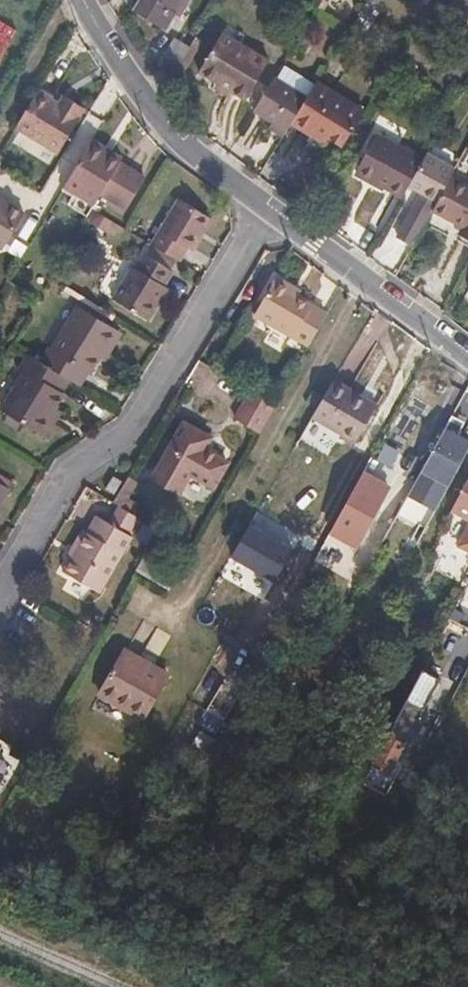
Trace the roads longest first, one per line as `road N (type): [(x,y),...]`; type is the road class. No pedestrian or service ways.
road 1 (residential): [(263,207),(137,430),(60,480),(0,586)]
road 2 (residential): [(263,207),(179,139),(142,96),(84,0)]
road 3 (residential): [(467,356),(263,207)]

